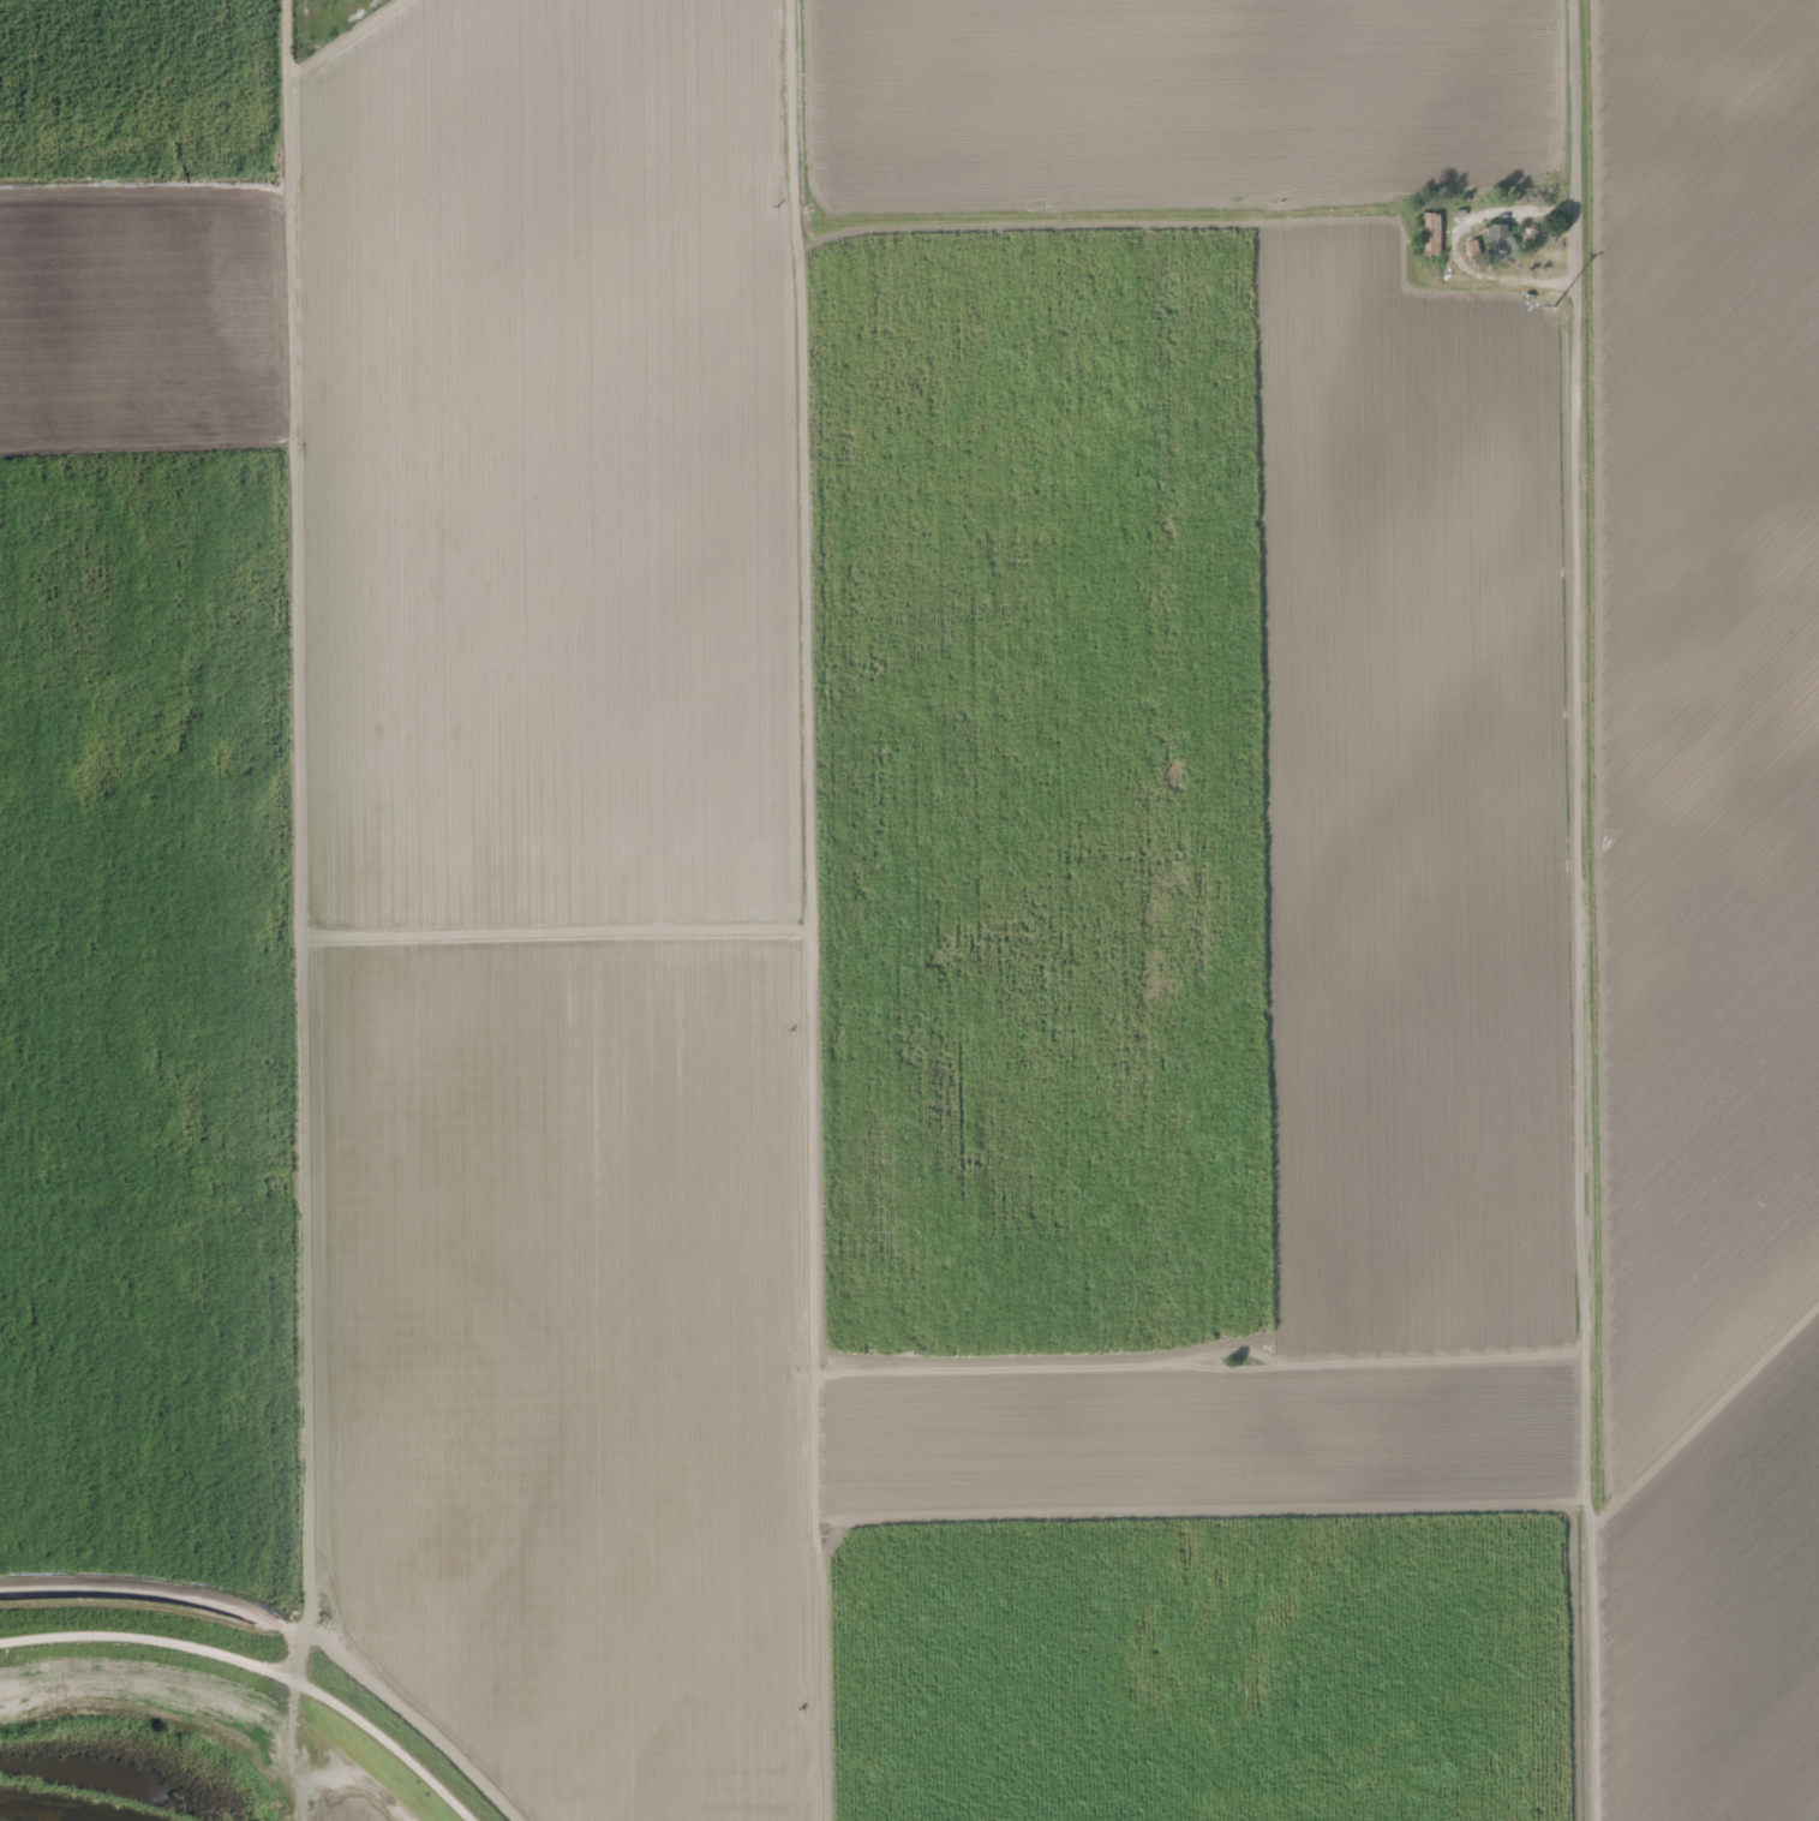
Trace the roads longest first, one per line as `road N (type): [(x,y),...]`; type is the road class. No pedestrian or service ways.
road 1 (residential): [(462,1820),(383,1743),(291,1683),(170,1648),(94,1636),(0,1646)]
road 2 (residential): [(1571,0),(1575,287)]

